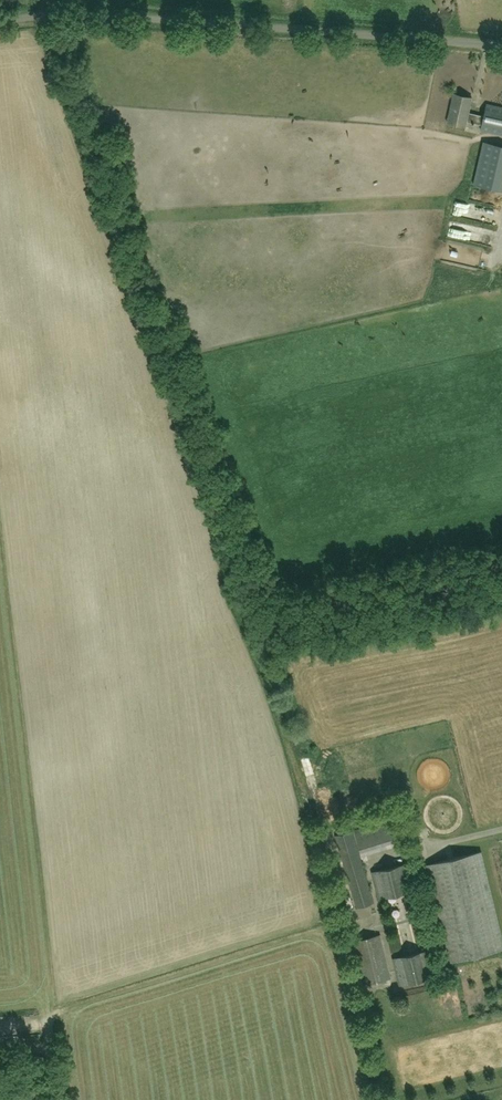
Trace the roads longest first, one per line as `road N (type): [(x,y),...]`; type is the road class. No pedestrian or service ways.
road 1 (unclassified): [(0,20),(98,14),(501,45)]

